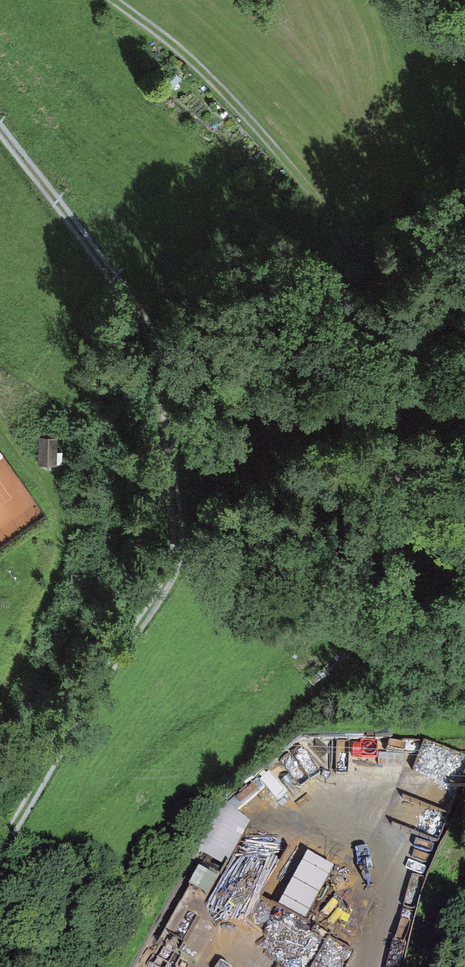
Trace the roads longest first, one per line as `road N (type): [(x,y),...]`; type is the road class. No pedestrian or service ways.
road 1 (track): [(0,129),(151,330),(165,372),(179,527),(175,565),(153,606),(0,840)]
road 2 (track): [(464,620),(398,616),(407,537),(403,381),(366,271),(243,112),(113,0)]
road 3 (track): [(0,874),(194,722),(287,666),(398,616)]

